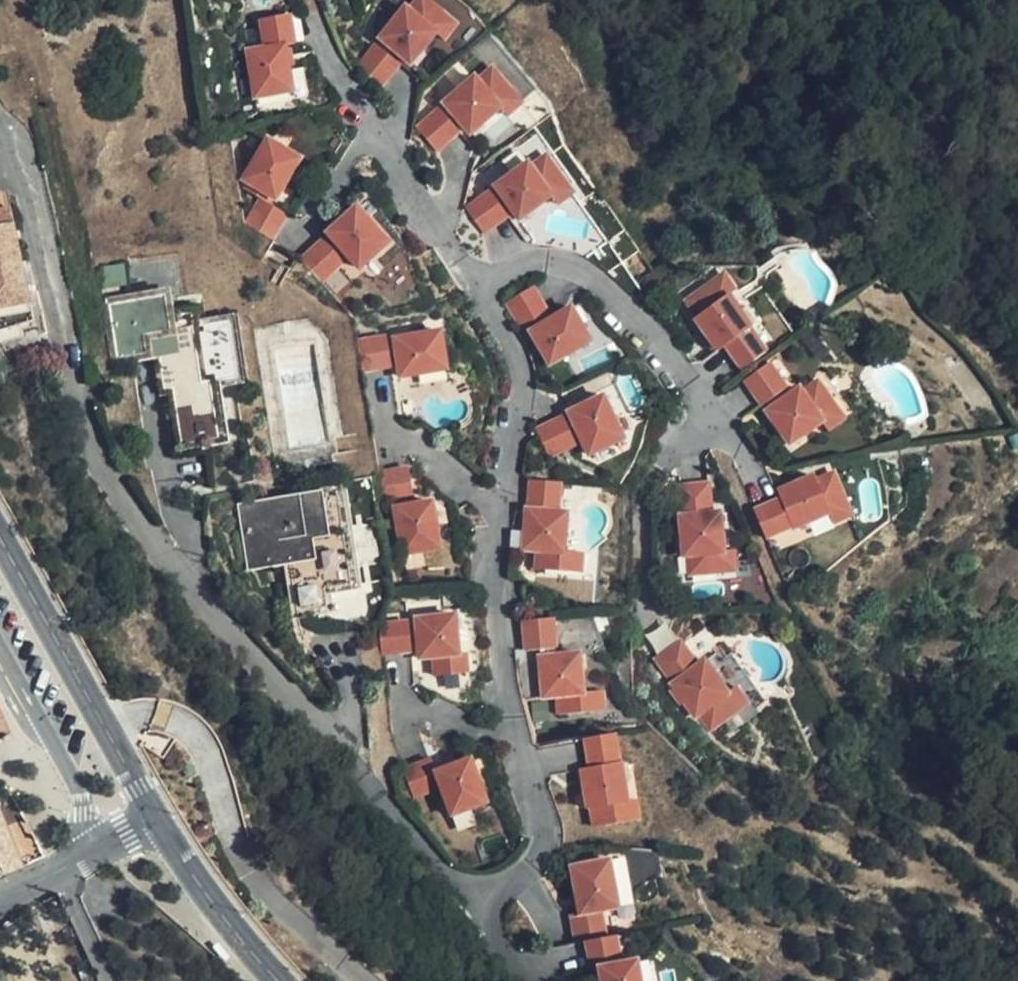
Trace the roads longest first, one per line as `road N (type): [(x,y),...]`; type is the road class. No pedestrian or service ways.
road 1 (tertiary): [(156,816),(0,538)]
road 2 (tertiary): [(275,980),(156,816)]
road 3 (tertiary): [(0,896),(156,816)]

